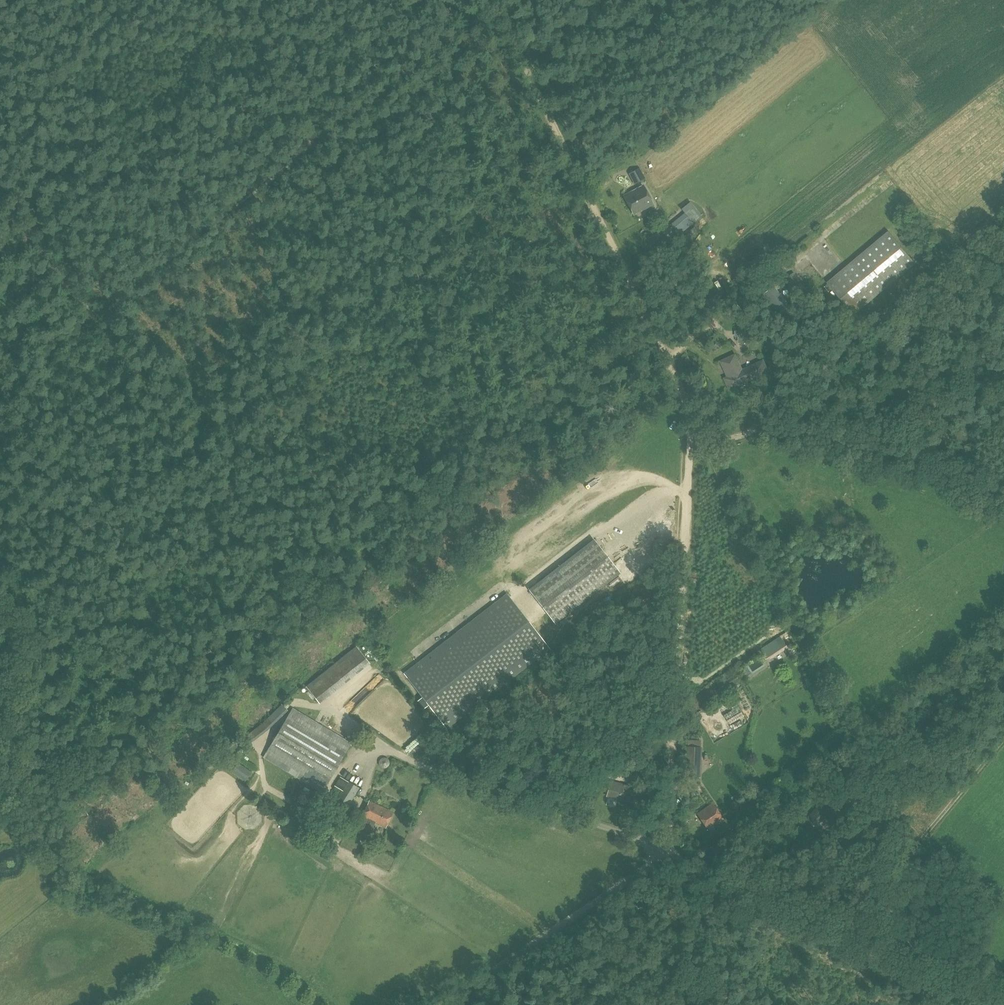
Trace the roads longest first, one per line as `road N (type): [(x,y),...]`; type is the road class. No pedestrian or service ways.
road 1 (track): [(491,0),(687,410),(666,859)]
road 2 (track): [(0,393),(492,3)]
road 3 (track): [(0,197),(309,581),(392,661)]
road 4 (unclassified): [(1003,980),(666,859)]
road 5 (unclassified): [(443,1004),(666,859)]

